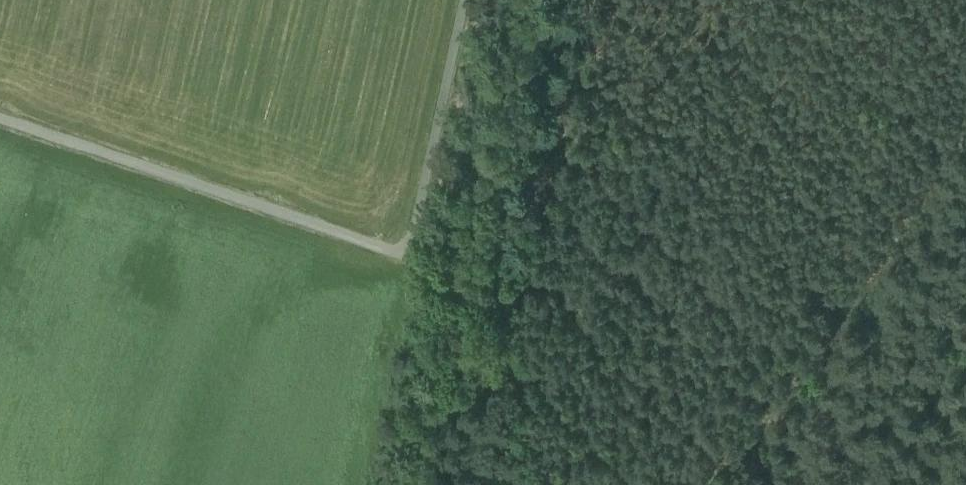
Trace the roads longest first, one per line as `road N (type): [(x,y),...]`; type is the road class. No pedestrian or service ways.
road 1 (track): [(696,484),(797,380),(965,123)]
road 2 (unclassified): [(0,115),(410,255)]
road 3 (track): [(410,255),(468,273),(508,328),(509,484)]
road 4 (unclassified): [(461,0),(410,255)]

